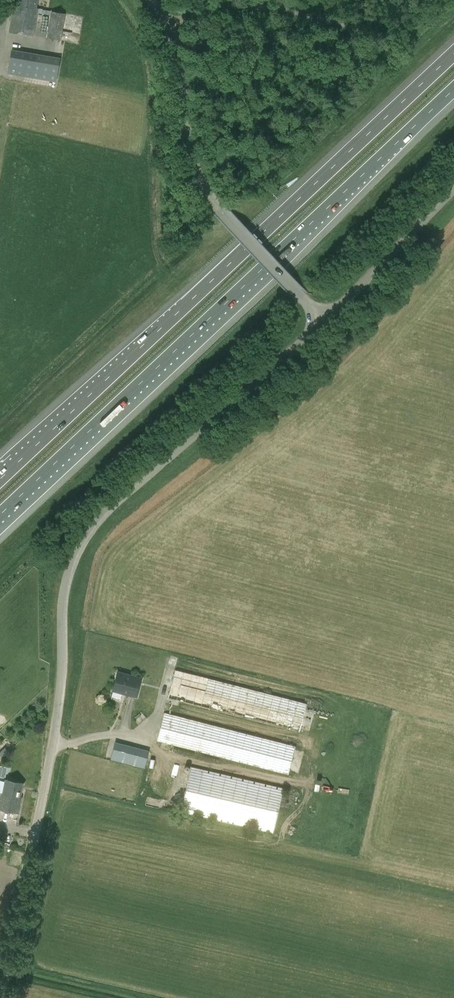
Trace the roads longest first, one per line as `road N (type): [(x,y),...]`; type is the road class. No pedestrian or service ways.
road 1 (unclassified): [(0,997),(61,700),(66,580),(76,551),(109,508),(323,320)]
road 2 (motorway): [(0,516),(453,88)]
road 3 (motorway): [(453,52),(0,479)]
road 4 (unclassified): [(323,320),(219,210),(196,172),(174,41),(151,0)]
road 5 (unclassified): [(453,187),(323,320)]

